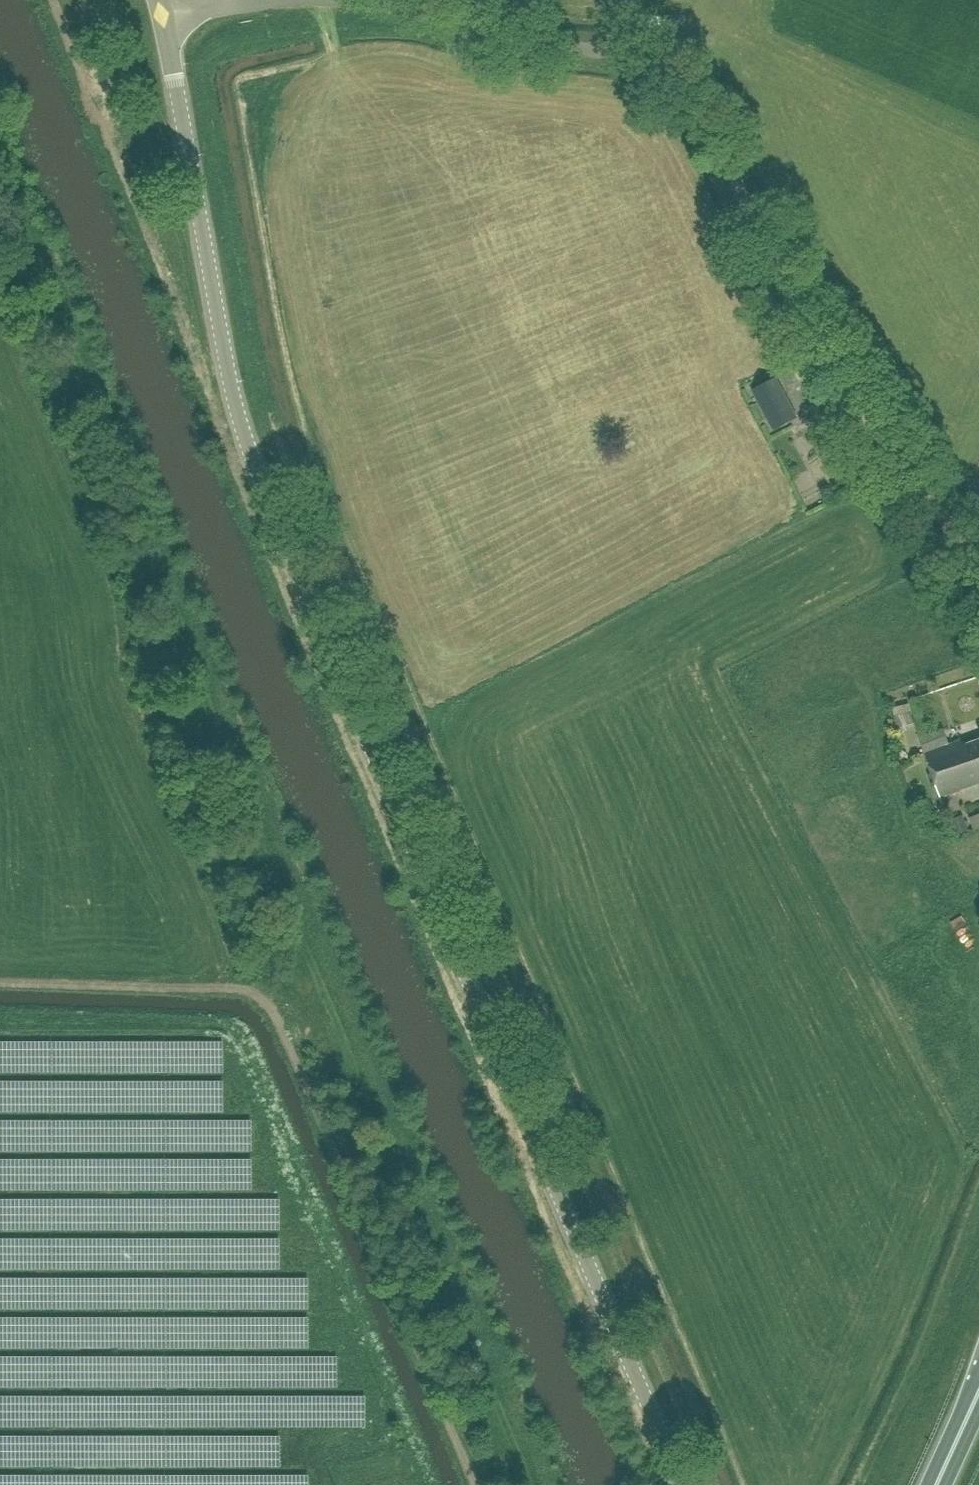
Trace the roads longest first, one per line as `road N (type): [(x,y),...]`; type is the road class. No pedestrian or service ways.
road 1 (tertiary): [(683,1484),(242,434),(163,19)]
road 2 (unclassified): [(378,0),(479,33),(633,62),(676,82),(711,128),(828,361),(978,577)]

